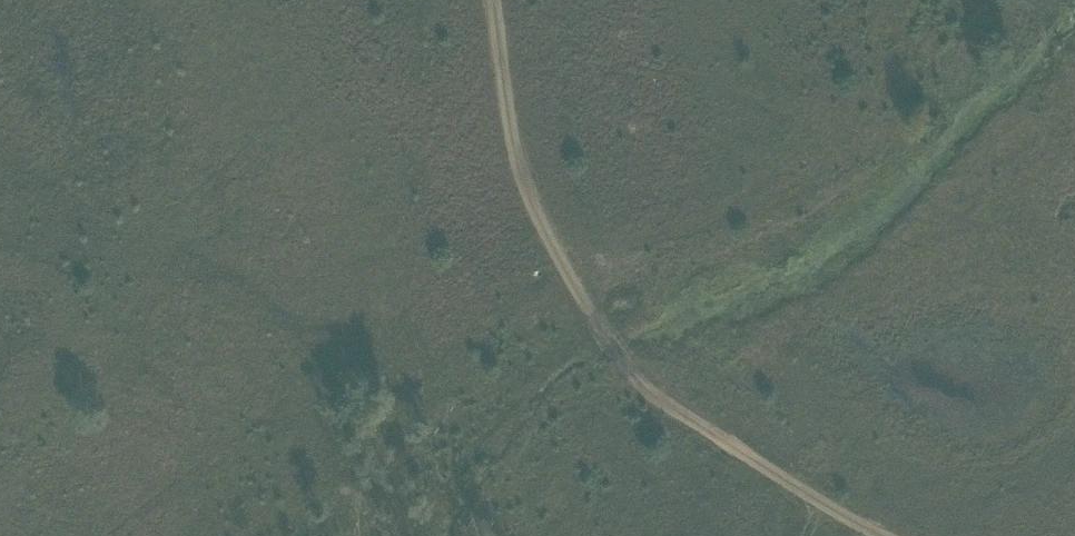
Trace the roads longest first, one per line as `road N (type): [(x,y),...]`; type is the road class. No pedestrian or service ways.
road 1 (track): [(479,0),(504,118),(553,249),(599,328),(650,384),(870,535)]

